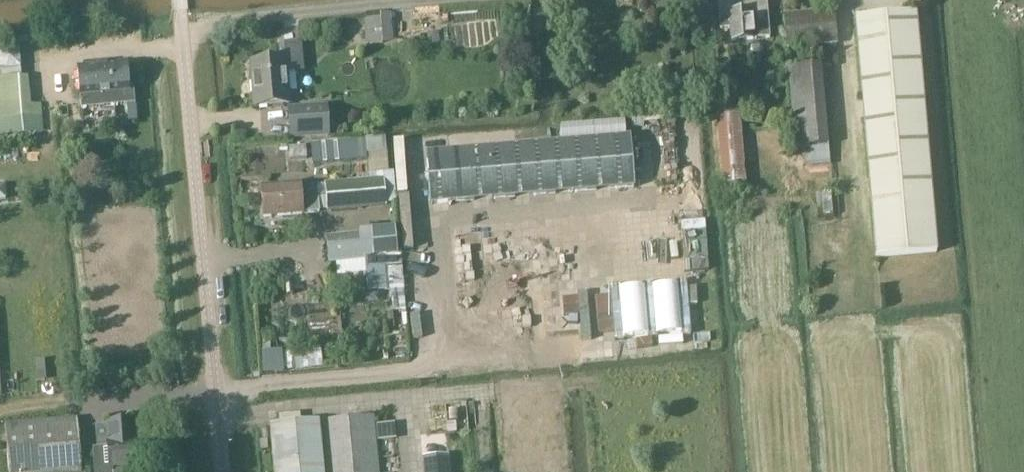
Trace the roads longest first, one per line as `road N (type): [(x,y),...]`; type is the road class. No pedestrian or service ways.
road 1 (unclassified): [(224,471),(183,20)]

